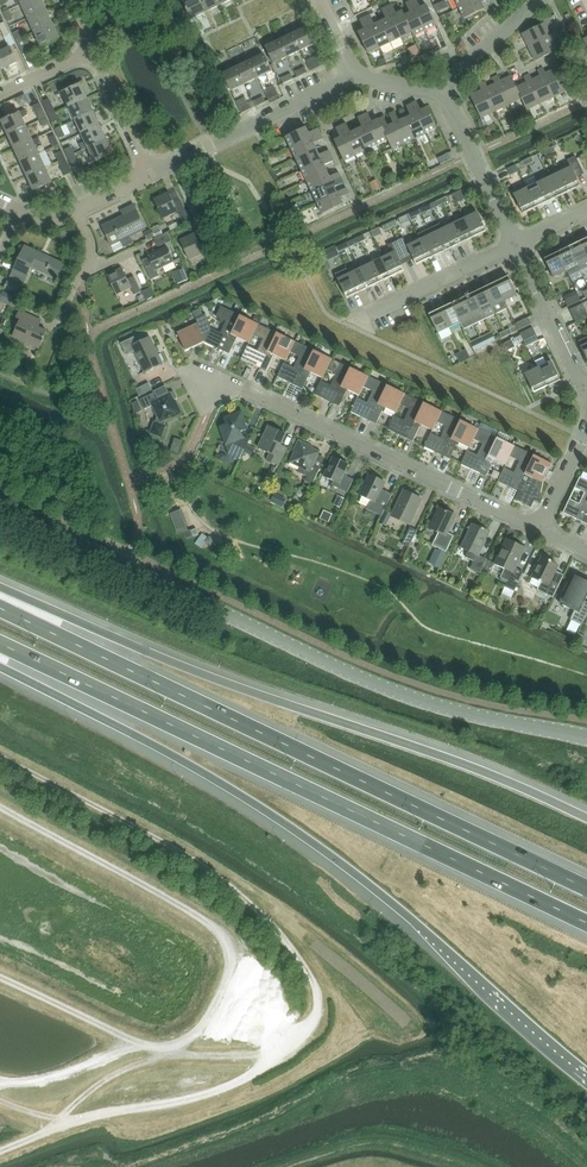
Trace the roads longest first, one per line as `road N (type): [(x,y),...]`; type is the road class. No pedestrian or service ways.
road 1 (motorway): [(0,666),(223,784),(302,834),(425,930),(586,1077)]
road 2 (motorway): [(586,889),(0,608)]
road 3 (motorway): [(0,643),(586,923)]
road 4 (tertiary): [(586,738),(439,704),(310,659),(0,504)]
road 5 (motorway): [(586,817),(0,591)]
road 6 (unclassified): [(540,532),(221,379),(205,379)]
road 7 (residential): [(353,71),(148,176)]
road 8 (residential): [(515,242),(347,325)]
road 9 (residential): [(515,242),(444,92)]
road 10 (residential): [(586,380),(515,242)]
road 11 (residential): [(148,176),(92,55)]
road 12 (residential): [(540,0),(444,92)]

